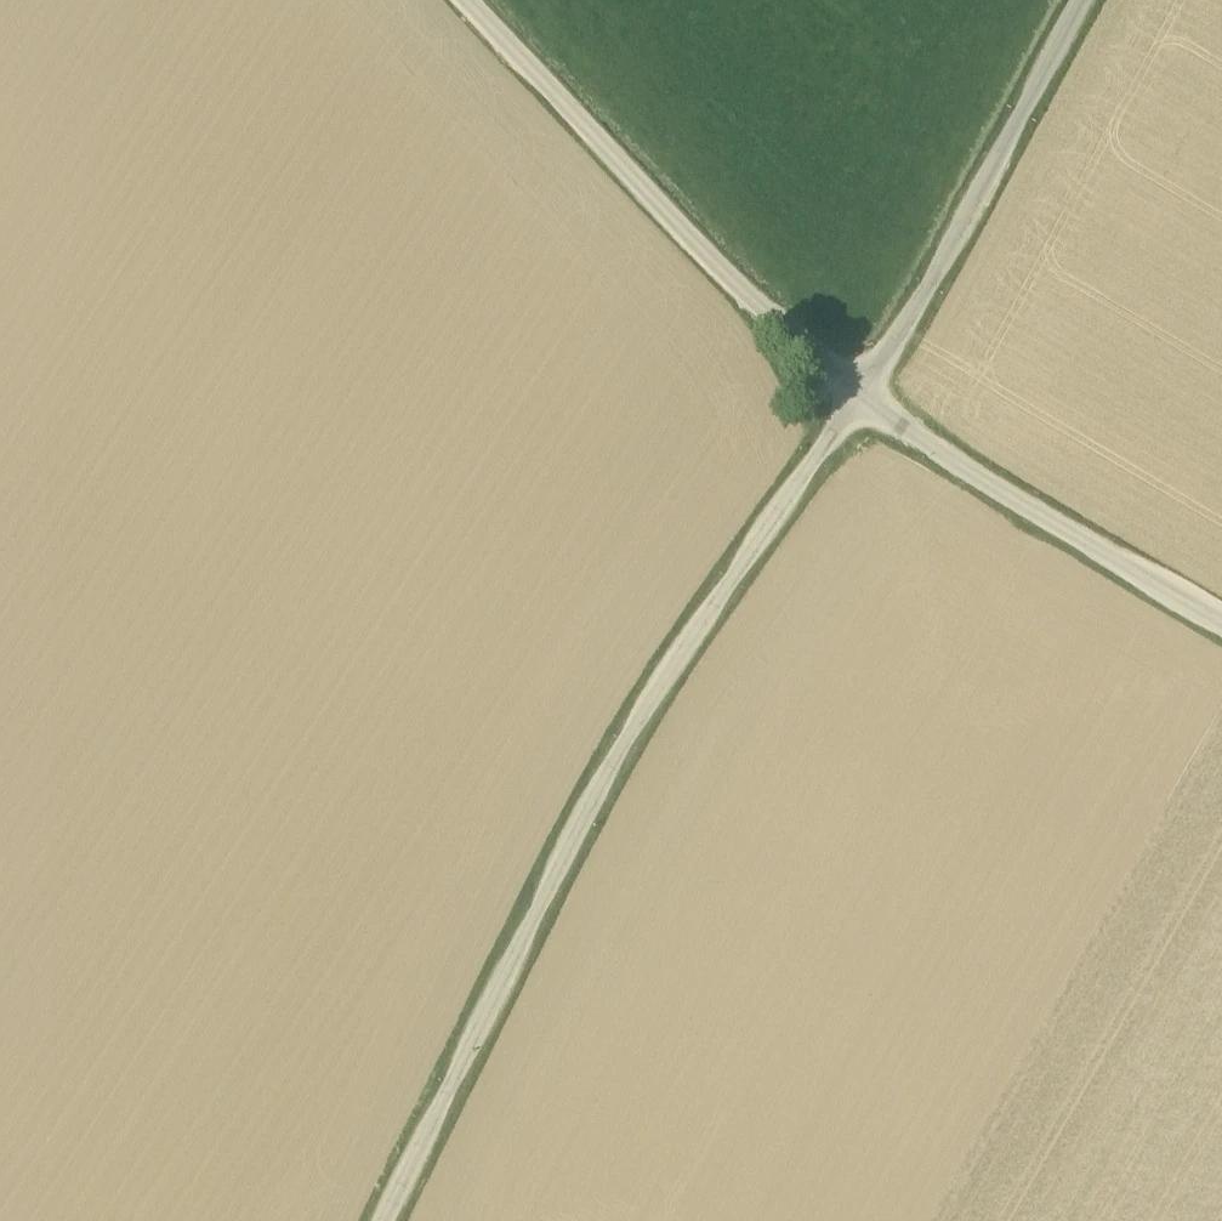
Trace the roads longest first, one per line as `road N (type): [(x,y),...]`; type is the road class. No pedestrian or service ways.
road 1 (unclassified): [(385,1220),(550,888),(685,650),(858,398)]
road 2 (unclassified): [(466,0),(817,366),(858,398)]
road 3 (unclassified): [(858,398),(1081,0)]
road 4 (unclassified): [(1221,624),(858,398)]

